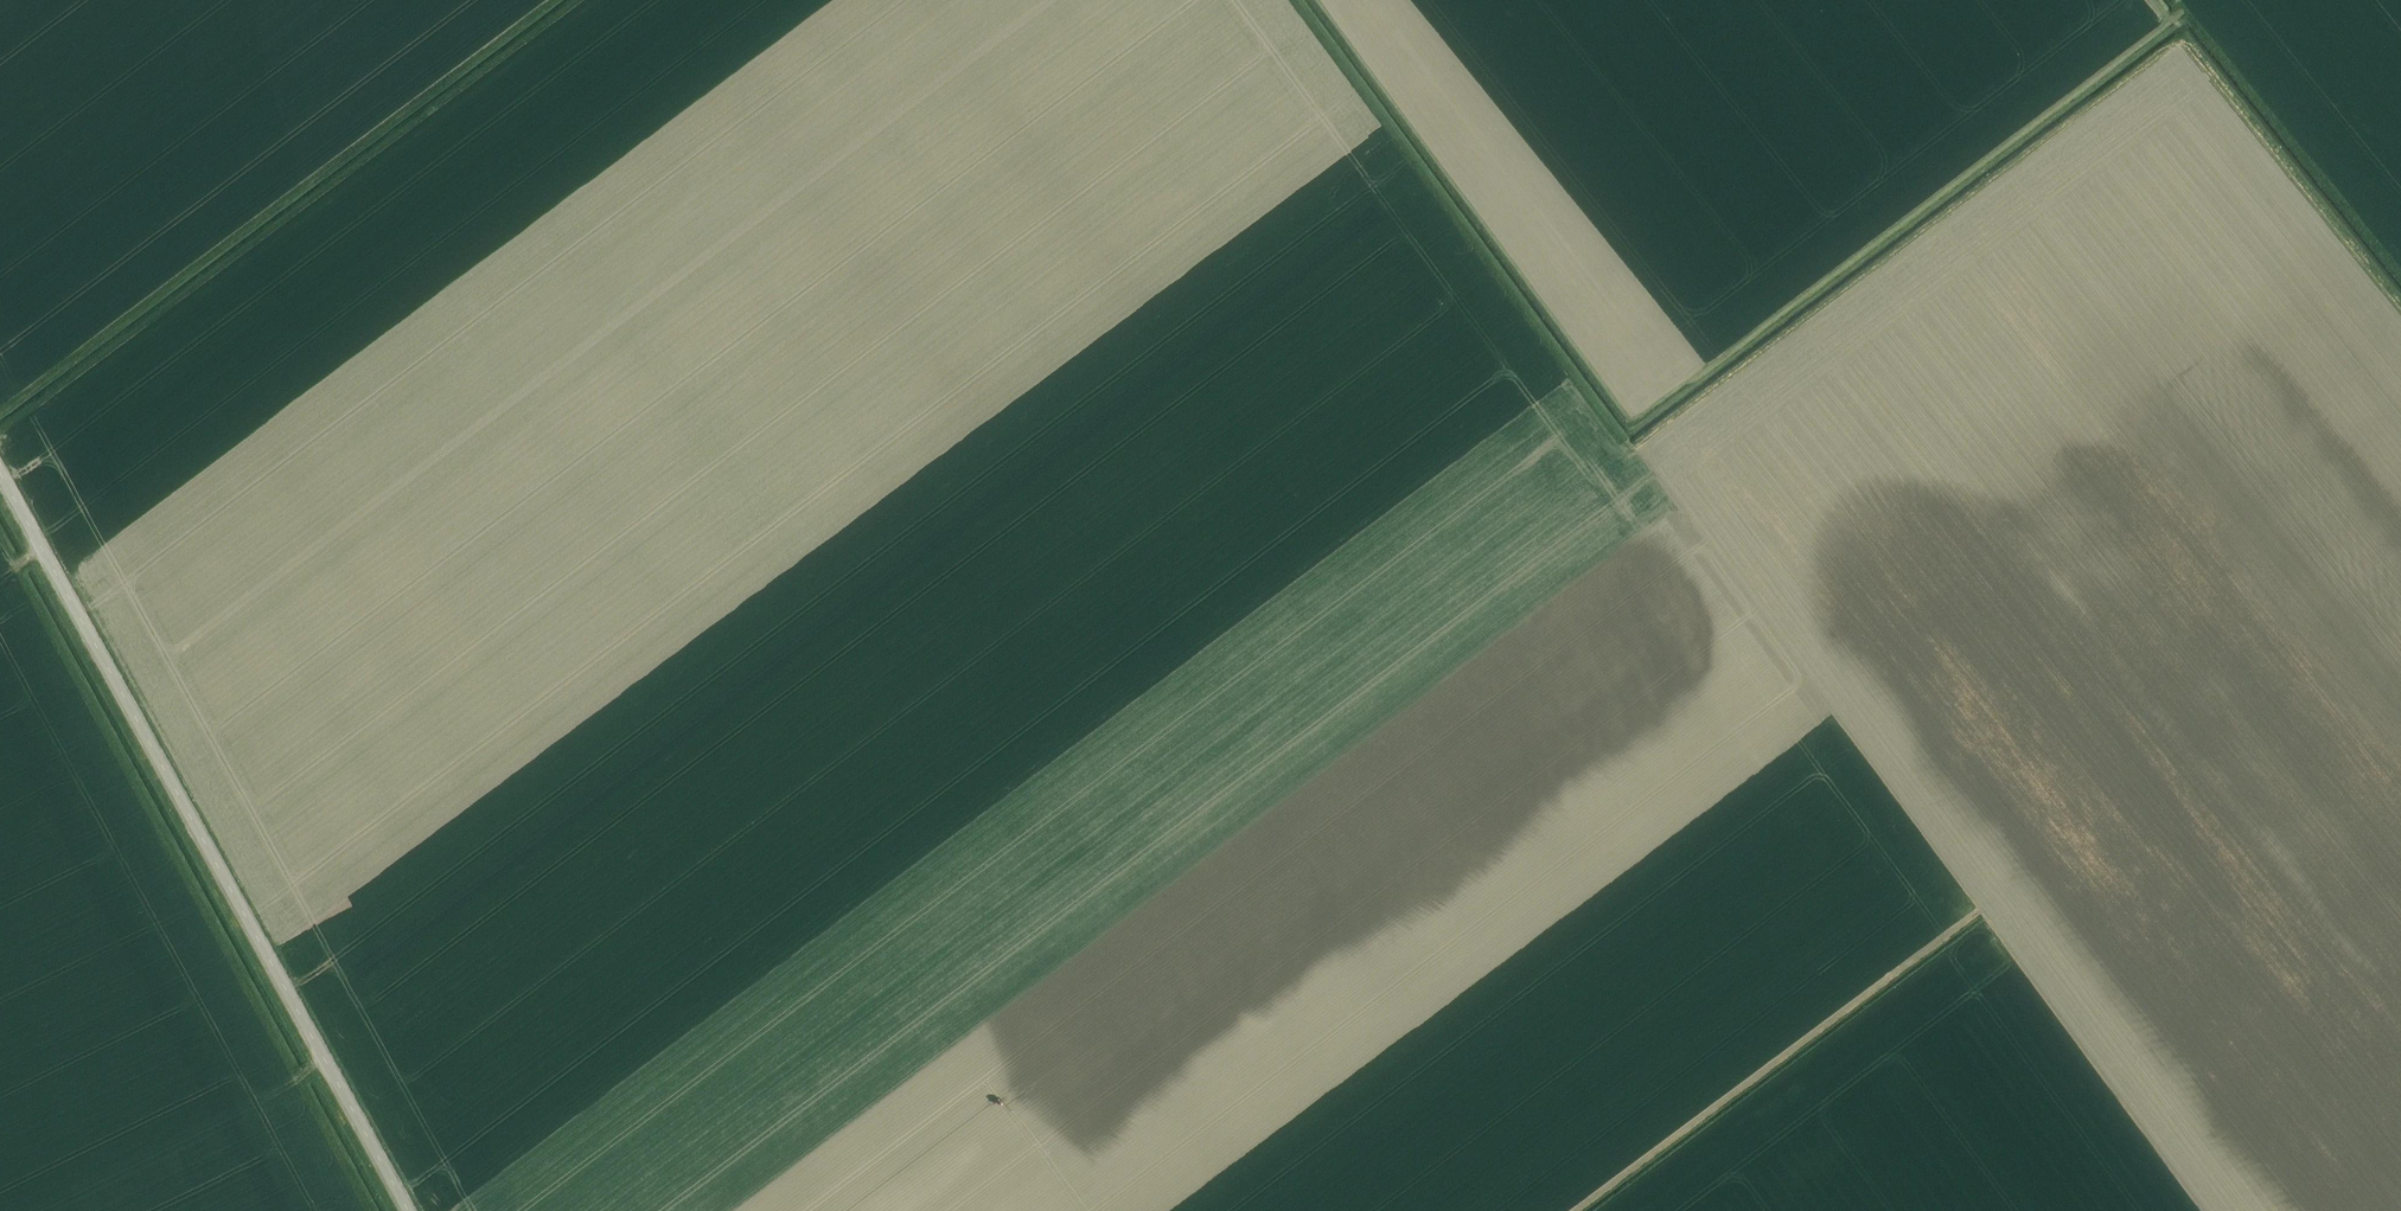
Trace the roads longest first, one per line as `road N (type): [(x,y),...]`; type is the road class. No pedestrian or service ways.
road 1 (tertiary): [(410,1210),(0,469)]

